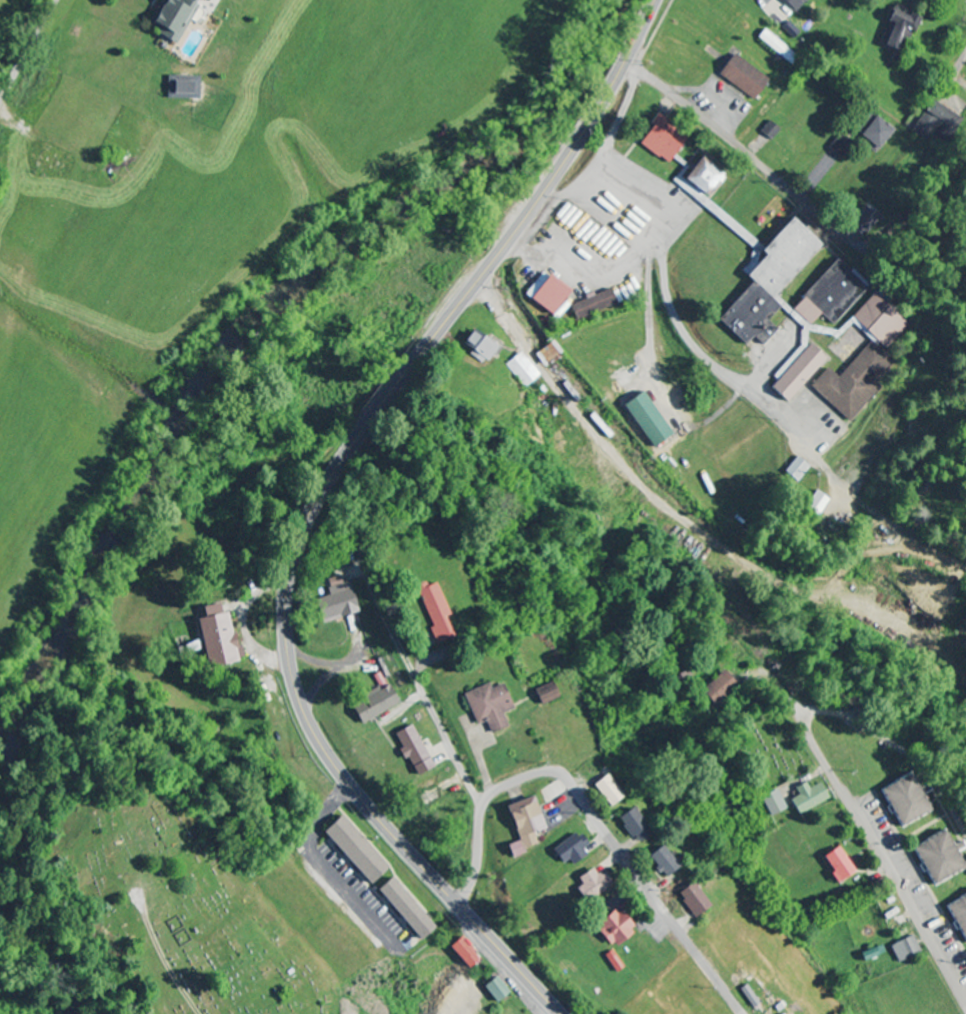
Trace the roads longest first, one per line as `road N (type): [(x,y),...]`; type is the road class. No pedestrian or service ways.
road 1 (secondary): [(561,1013),(333,761),(290,660),(289,588),(326,485),(567,159),(654,0)]
road 2 (residential): [(740,1013),(570,787),(552,775),(521,780),(488,801),(474,876),(456,902)]
road 3 (residential): [(537,203),(590,194),(644,224),(663,248),(669,301),(687,336),(710,363),(775,401),(819,460)]
road 4 (residential): [(965,993),(807,734)]
road 5 (residential): [(855,241),(624,59)]
road 6 (residential): [(483,811),(420,683)]

